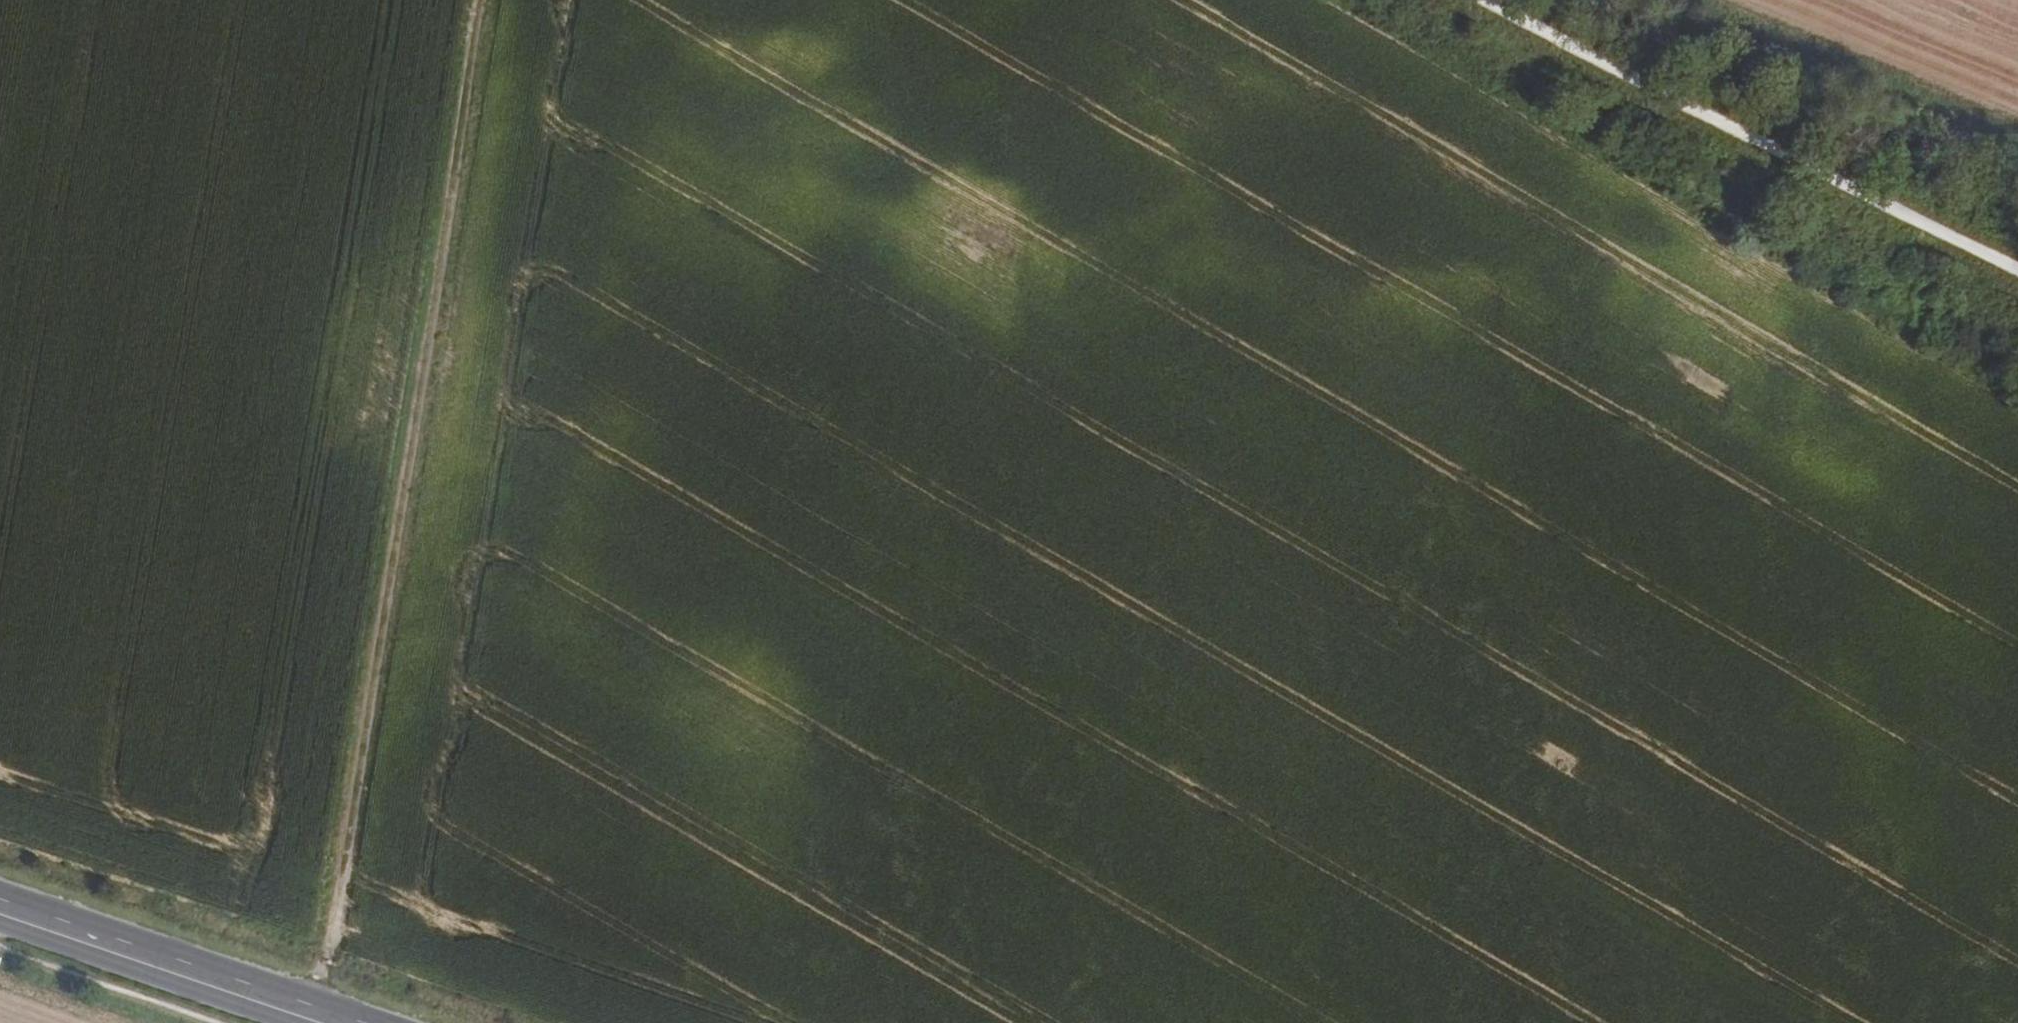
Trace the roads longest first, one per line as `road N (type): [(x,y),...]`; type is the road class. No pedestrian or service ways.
road 1 (track): [(474,0),(310,1013)]
road 2 (primary): [(339,1022),(0,907)]

